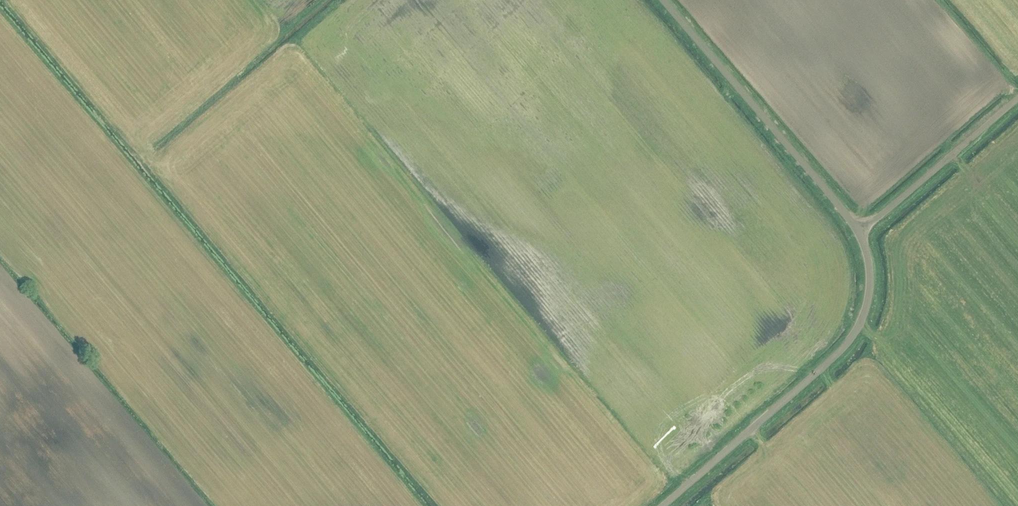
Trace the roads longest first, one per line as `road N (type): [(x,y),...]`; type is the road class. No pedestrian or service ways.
road 1 (unclassified): [(662,505),(853,337),(865,316),(871,271),(861,233),(662,0)]
road 2 (track): [(861,233),(1017,97)]

